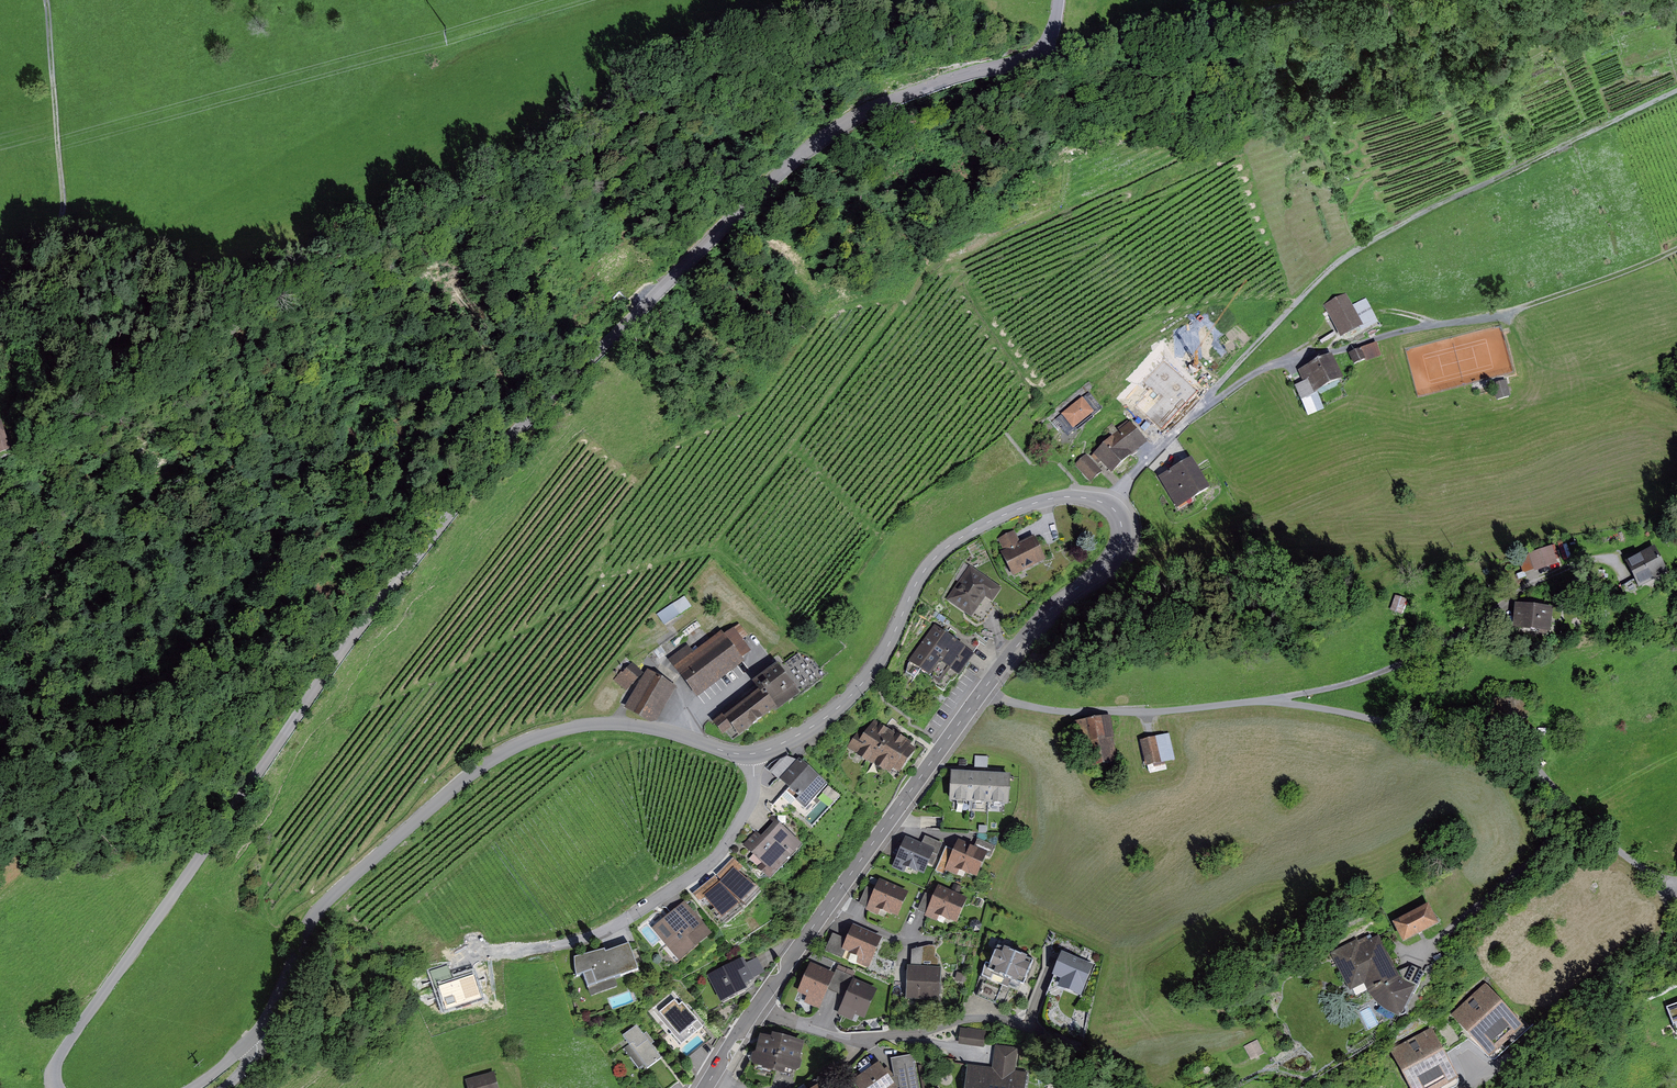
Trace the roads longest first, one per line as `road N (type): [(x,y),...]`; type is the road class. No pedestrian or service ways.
road 1 (tertiary): [(59,1087),(61,1056),(206,856),(336,658),(539,404),(828,133),(884,100),(1031,59),(1055,27),(1059,0)]
road 2 (tertiary): [(984,689),(1053,607),(1116,555),(1121,521),(1108,505),(1047,499),(971,532),(938,559),(844,704),(795,737),(753,753)]
road 3 (tertiary): [(753,753),(635,725),(591,725),(535,738),(480,768),(322,908),(274,1014),(253,1039)]
road 4 (track): [(1203,403),(1338,263),(1676,91)]
road 5 (track): [(1203,403),(1301,352),(1504,314),(1676,247)]
road 6 (residential): [(1276,700),(1429,732),(1507,738),(1607,842),(1671,887),(1668,925)]
road 7 (tertiary): [(706,1087),(984,689)]
road 8 (residential): [(1276,700),(1417,663),(1494,622),(1539,579),(1622,556)]
road 9 (track): [(0,279),(61,220),(48,0)]
road 10 (residential): [(753,753),(753,802),(712,864),(634,915),(557,945)]
road 11 (residential): [(984,689),(1061,712),(1276,700)]
road 12 (track): [(1041,52),(1296,0)]
road 13 (track): [(1668,925),(1638,968),(1542,1028)]
road 14 (track): [(1117,494),(1203,403)]

